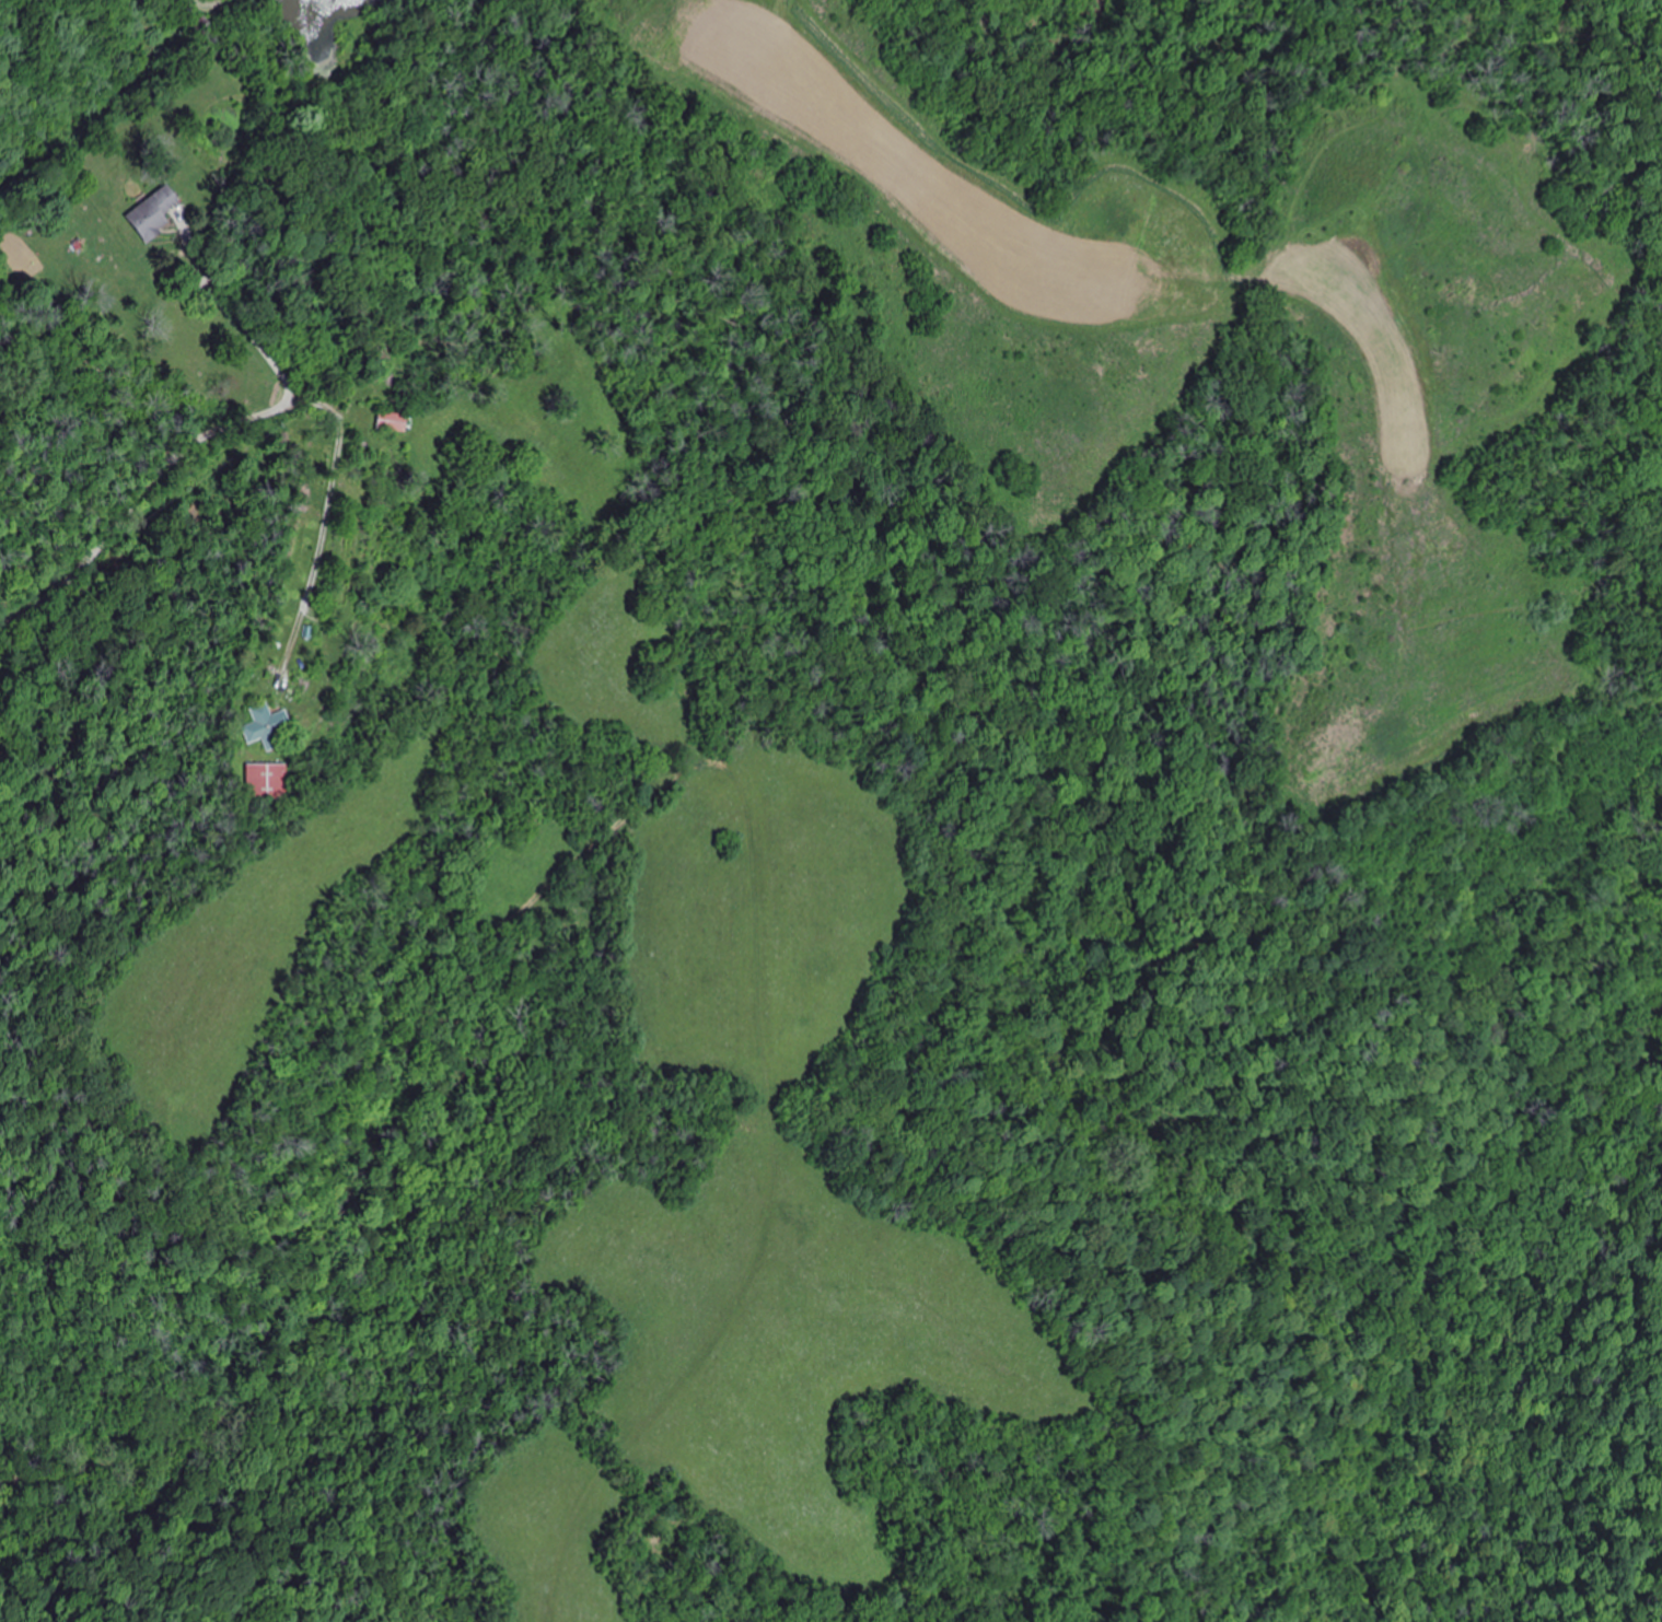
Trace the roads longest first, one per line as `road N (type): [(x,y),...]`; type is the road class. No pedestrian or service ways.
road 1 (track): [(0,1460),(199,1415),(306,1338),(426,1158),(485,1015),(491,967),(562,848),(640,763),(706,758),(729,787),(711,901),(711,1027)]

